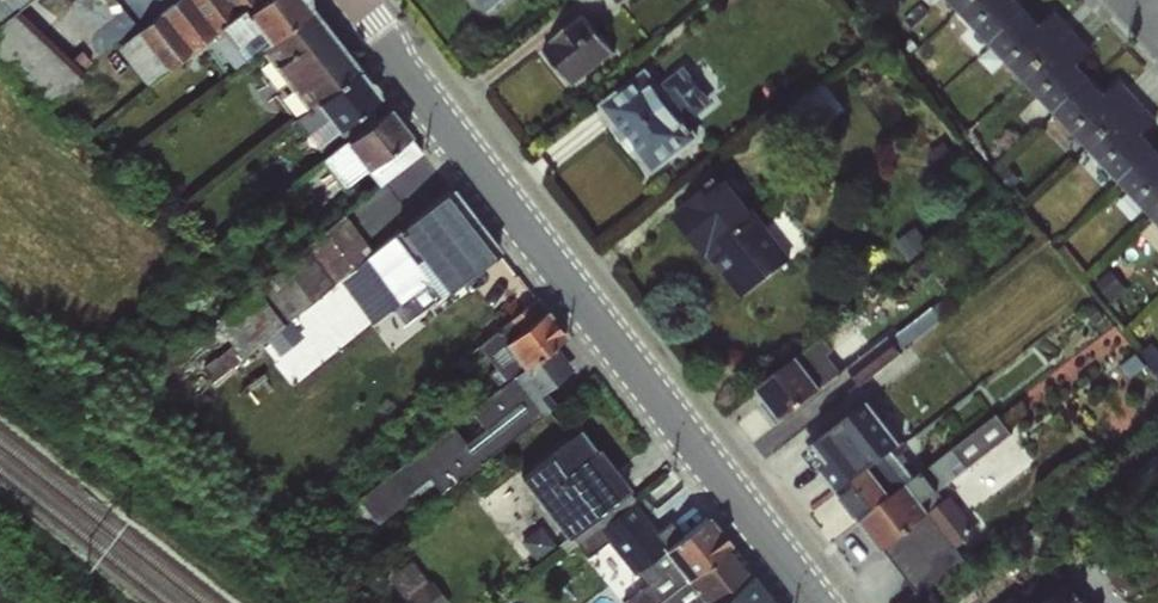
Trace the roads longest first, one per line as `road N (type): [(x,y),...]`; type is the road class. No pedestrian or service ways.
road 1 (tertiary): [(818,602),(349,0)]

